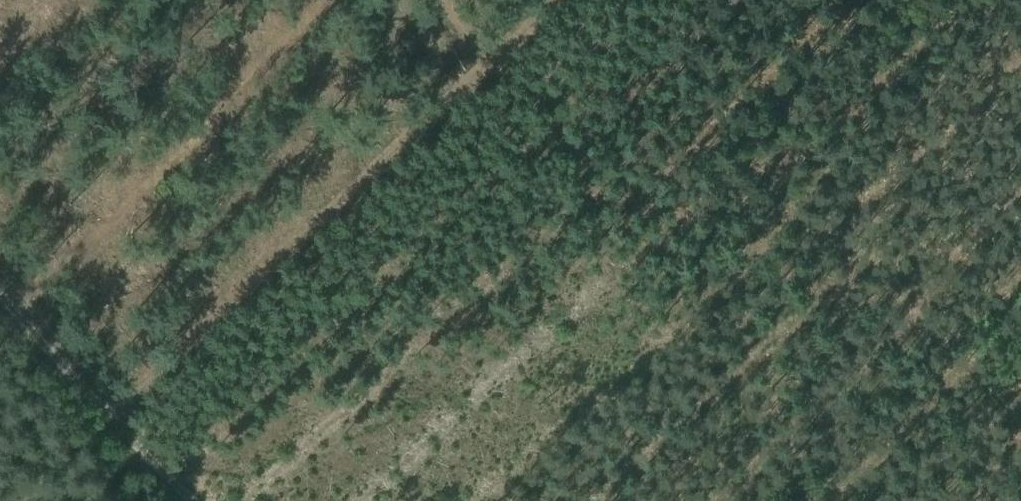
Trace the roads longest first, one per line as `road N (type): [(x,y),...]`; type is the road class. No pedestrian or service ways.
road 1 (track): [(0,288),(202,500)]

